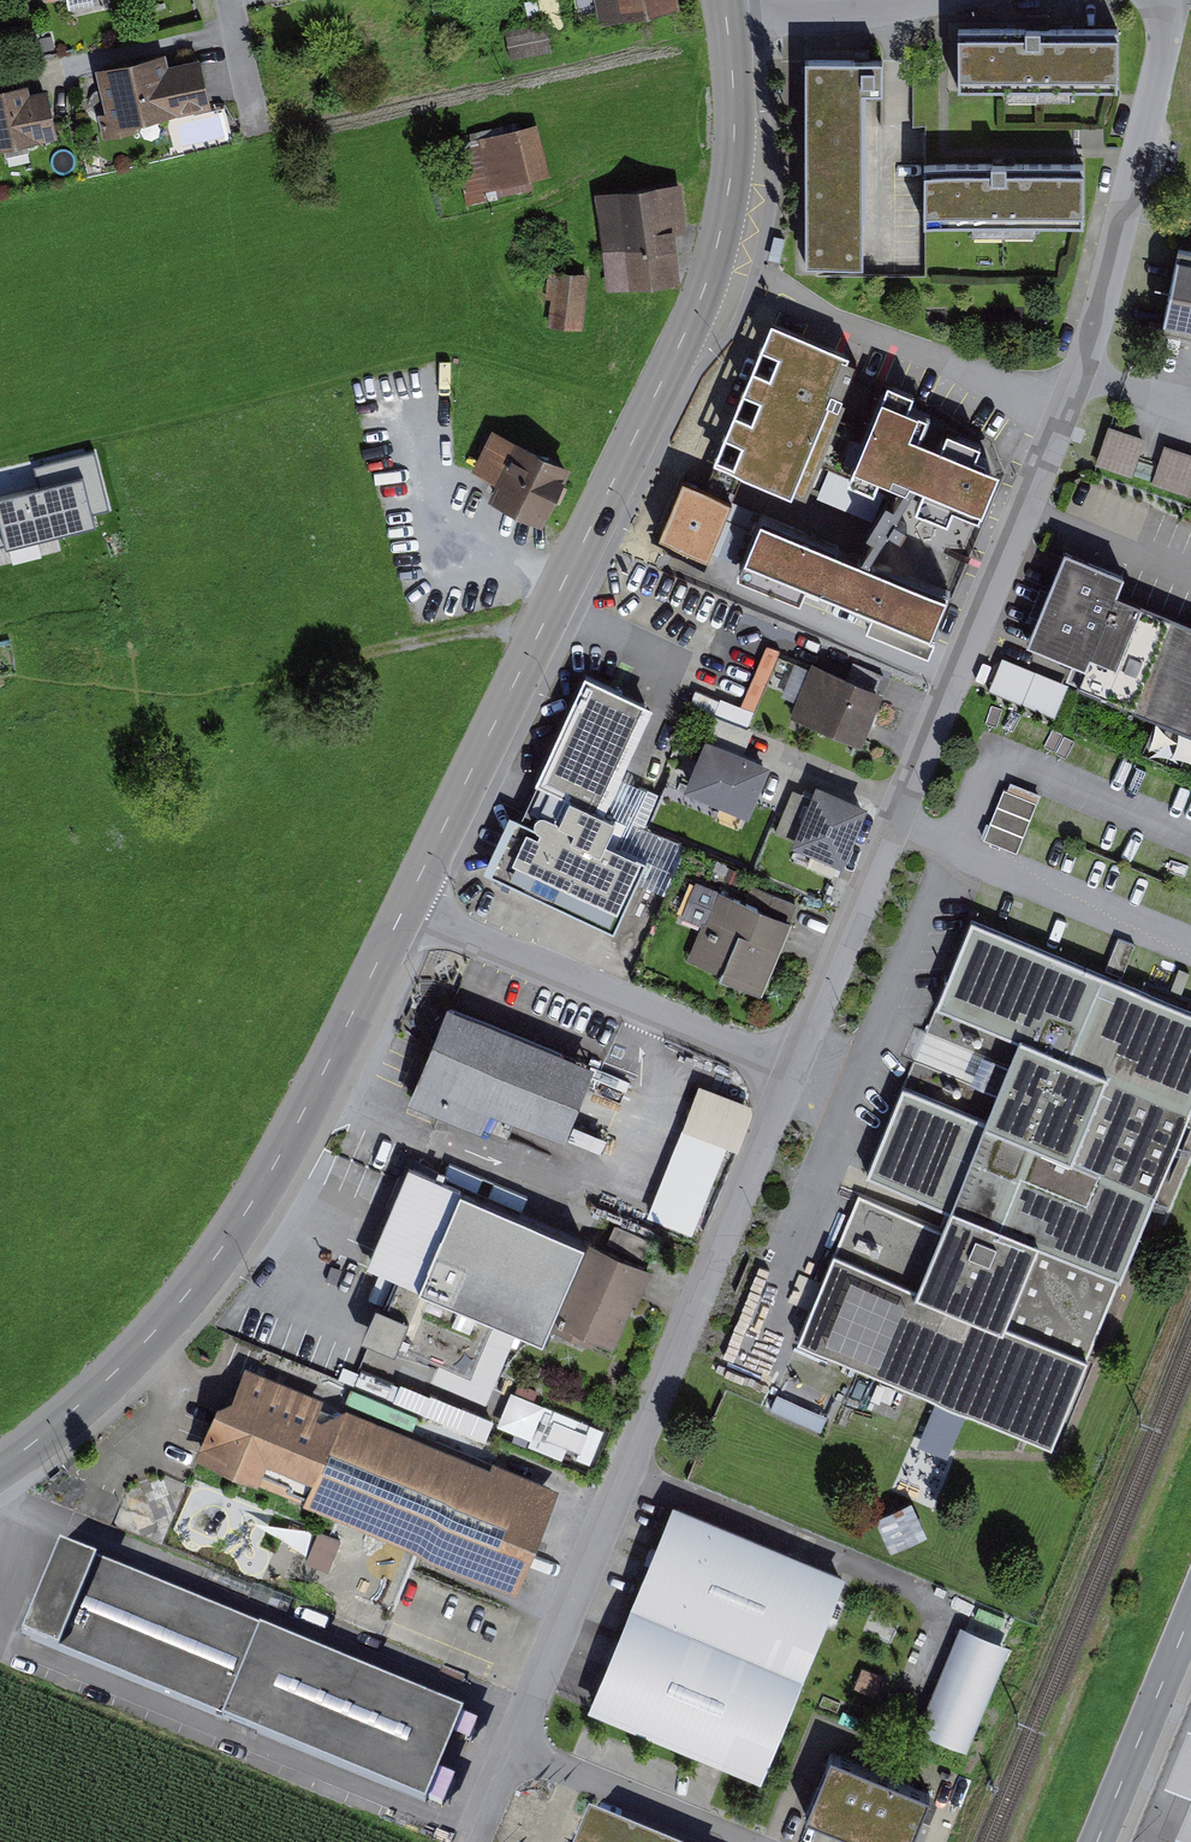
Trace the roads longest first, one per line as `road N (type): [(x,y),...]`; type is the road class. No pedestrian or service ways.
road 1 (residential): [(799,1074),(1100,330),(1172,48),(1174,0)]
road 2 (primary): [(407,909),(711,270),(735,146),(725,10)]
road 3 (residential): [(468,1836),(492,1801),(799,1074)]
road 4 (primary): [(0,1468),(83,1405),(189,1301),(230,1246),(407,909)]
road 5 (residential): [(799,1074),(407,909)]
road 6 (tertiary): [(1190,1612),(1097,1841)]
road 7 (residential): [(916,0),(814,15),(725,10)]

